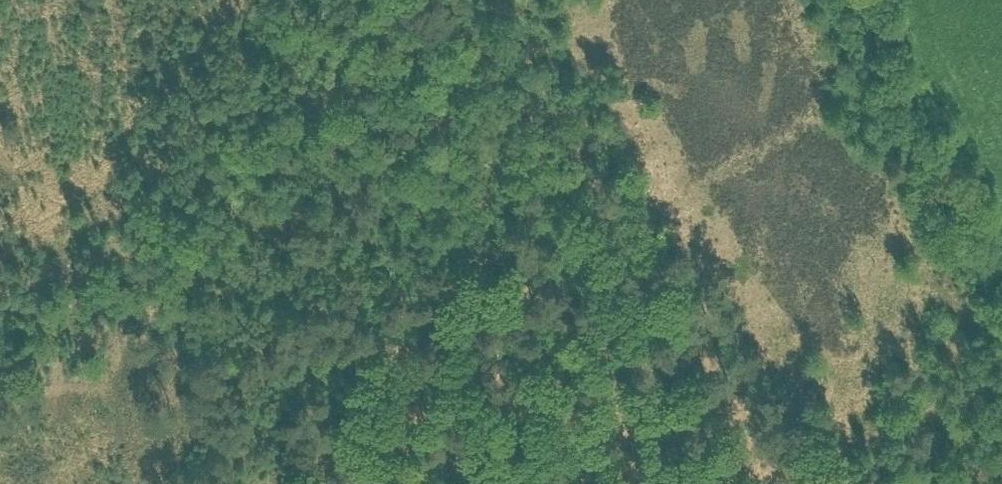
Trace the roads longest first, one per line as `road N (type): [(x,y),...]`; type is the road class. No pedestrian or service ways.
road 1 (track): [(394,0),(359,30),(320,105),(218,163),(131,239),(0,295)]

